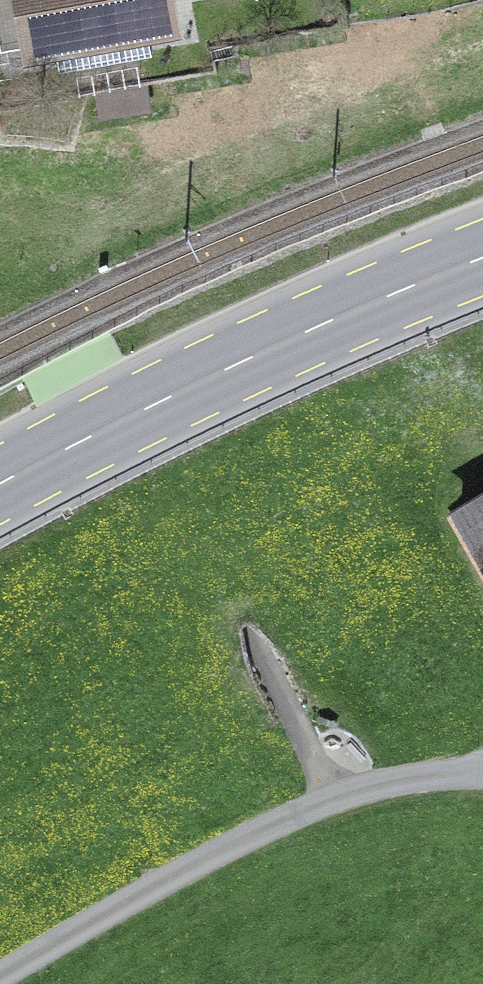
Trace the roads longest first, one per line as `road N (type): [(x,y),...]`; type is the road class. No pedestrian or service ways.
road 1 (track): [(335,793),(264,638),(121,382),(73,347),(0,325)]
road 2 (primary): [(0,485),(252,356),(482,260)]
road 3 (unclassified): [(8,983),(335,793),(482,766)]

